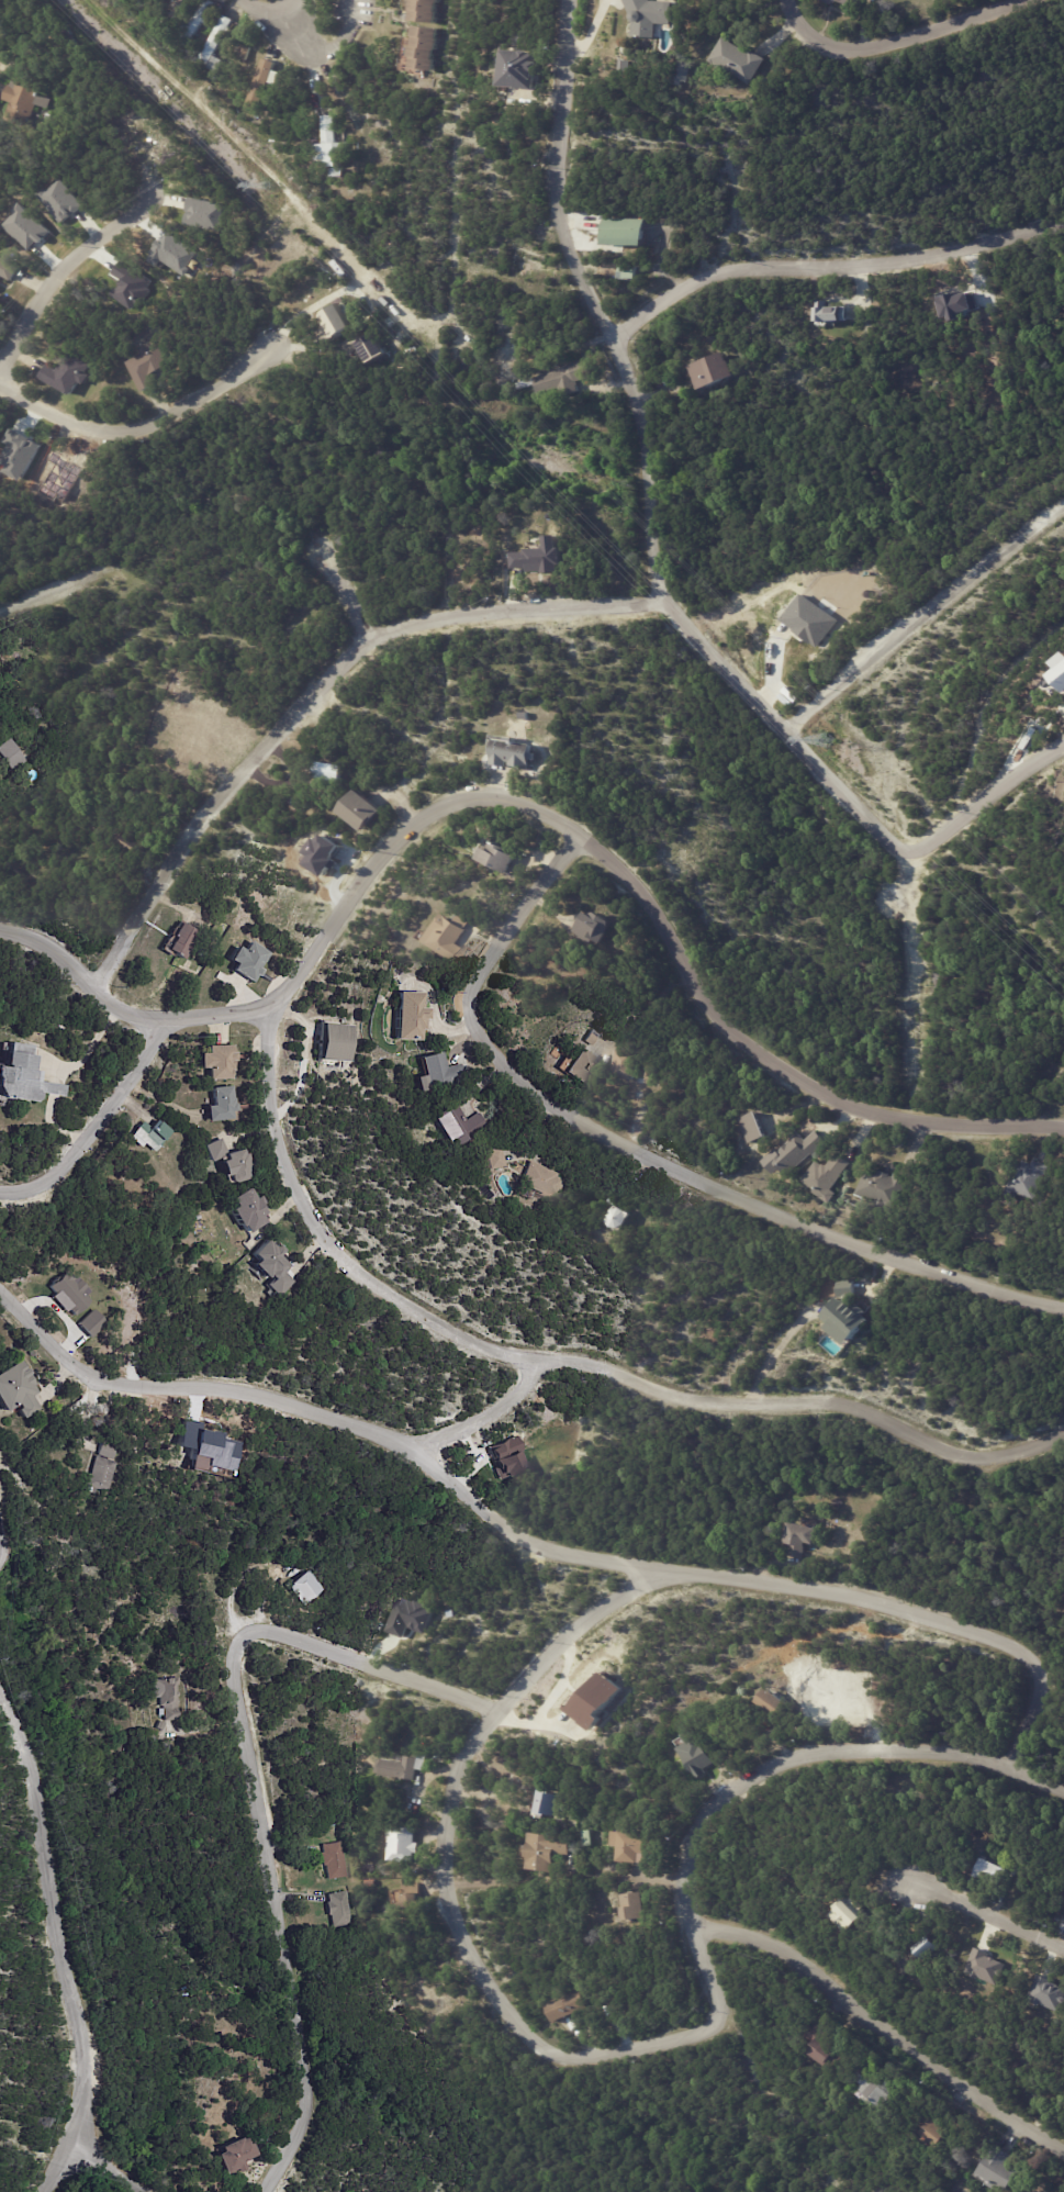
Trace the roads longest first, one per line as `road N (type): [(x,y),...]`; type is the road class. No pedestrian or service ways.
road 1 (residential): [(670,1569),(587,1618),(496,1710),(458,1780),(443,1895),(455,1933),(538,2051),(569,2060),(663,2040),(701,2031),(719,2011),(685,1881),(710,1799),(755,1774),(804,1752),(872,1748),(1006,1772),(1063,1794)]
road 2 (residential): [(1063,1130),(899,1121),(830,1099),(729,1035),(627,870),(494,786),(439,805),(367,874),(269,1009),(161,1019),(122,1013),(58,953),(0,931)]
road 3 (residential): [(0,1299),(74,1363),(119,1386),(242,1391),(413,1451),(536,1547),(896,1608),(986,1633),(1037,1667),(1035,1705),(1006,1772)]
road 4 (residential): [(579,0),(570,201),(576,255),(614,338),(642,433),(643,526),(660,603),(893,846),(917,851),(1063,743)]
road 5 (residential): [(269,1009),(268,1073),(282,1147),(321,1229),(346,1266),(460,1340),(537,1363),(590,1364),(692,1403),(841,1403),(936,1446),(983,1456),(1063,1437)]
road 6 (residential): [(1063,1305),(961,1279),(654,1163),(517,1093),(469,1027),(475,985),(579,832)]
road 7 (residential): [(496,1710),(284,1633),(253,1637),(229,1680),(298,1976),(304,2081),(284,2150),(261,2191)]
road 8 (residential): [(660,603),(350,629),(91,986)]
road 9 (residential): [(614,338),(671,291),(768,262),(862,262),(1063,226)]
road 10 (residential): [(692,1928),(735,1931),(791,1953),(907,2049),(1063,2156)]
road 11 (residential): [(0,1722),(29,1762),(78,2069),(58,2137)]
road 12 (residential): [(784,726),(1063,499)]
road 13 (residential): [(295,338),(94,434),(0,378)]
road 14 (residential): [(795,0),(797,16),(820,41),(852,53),(909,43),(1033,0)]
road 15 (residential): [(161,1019),(146,1055),(58,1172),(38,1188),(0,1191)]
road 16 (residential): [(0,332),(83,242),(166,192)]
road 17 (residential): [(1063,1947),(910,1883)]
road 18 (residential): [(413,1451),(533,1376),(537,1363)]

